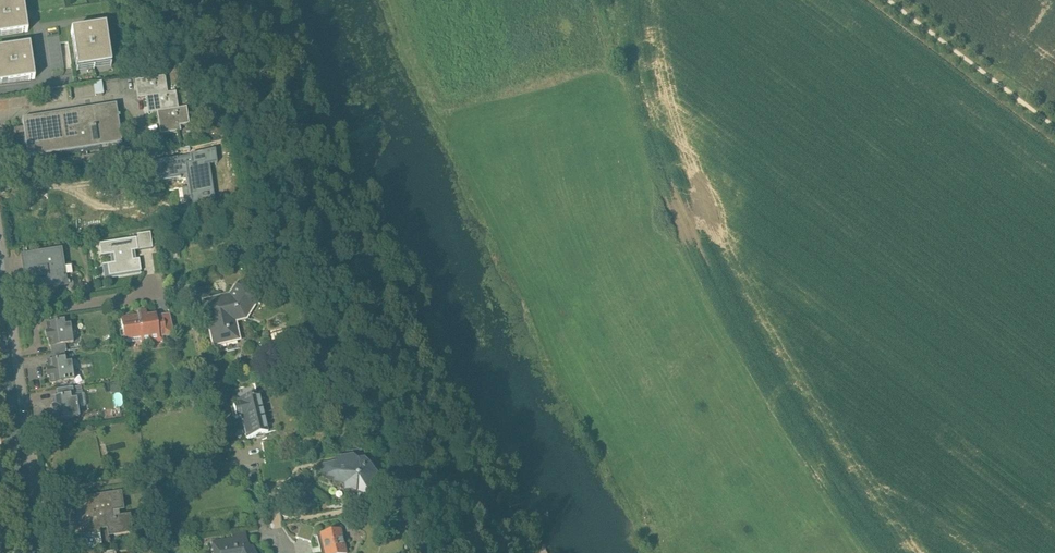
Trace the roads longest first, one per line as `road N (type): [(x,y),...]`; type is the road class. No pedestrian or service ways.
road 1 (track): [(887,0),(1054,128)]
road 2 (secondary): [(0,347),(32,552)]
road 3 (residential): [(158,295),(0,315)]

